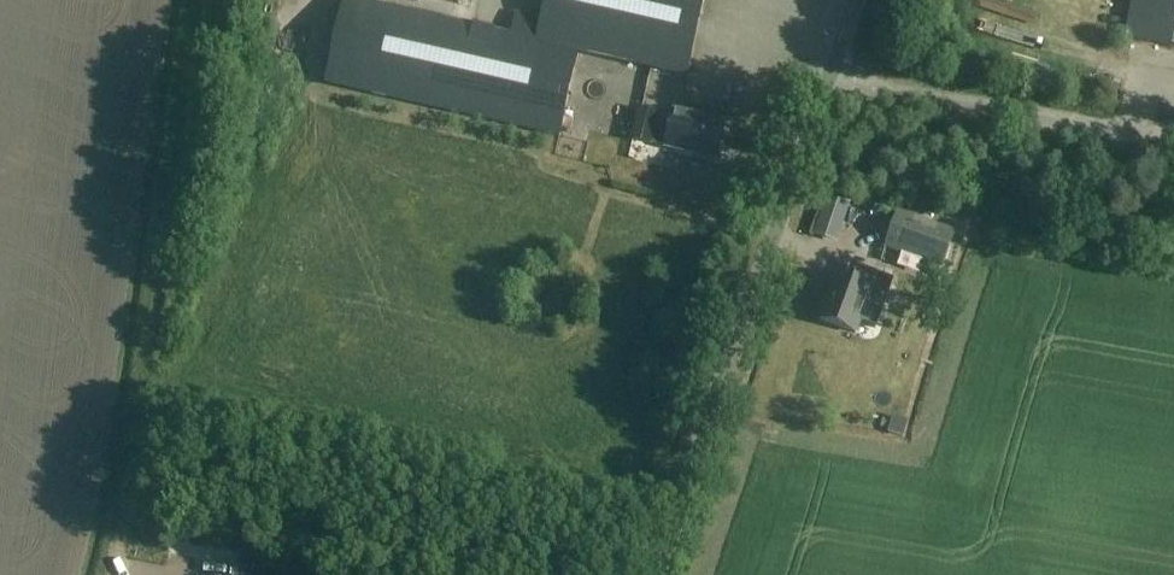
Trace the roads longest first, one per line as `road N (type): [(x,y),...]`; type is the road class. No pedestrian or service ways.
road 1 (unclassified): [(658,574),(856,0)]
road 2 (track): [(110,574),(197,0)]

